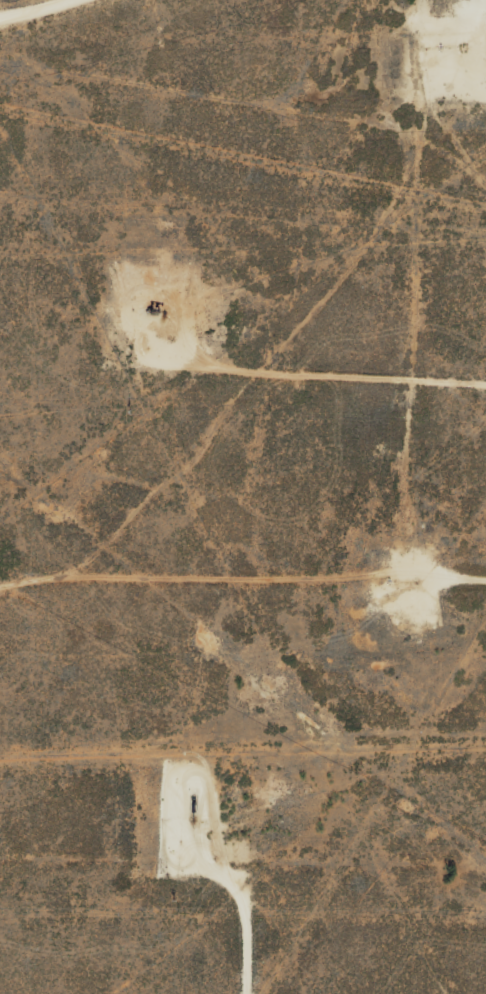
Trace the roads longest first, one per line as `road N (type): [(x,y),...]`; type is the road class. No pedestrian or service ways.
road 1 (track): [(11,612),(485,573)]

